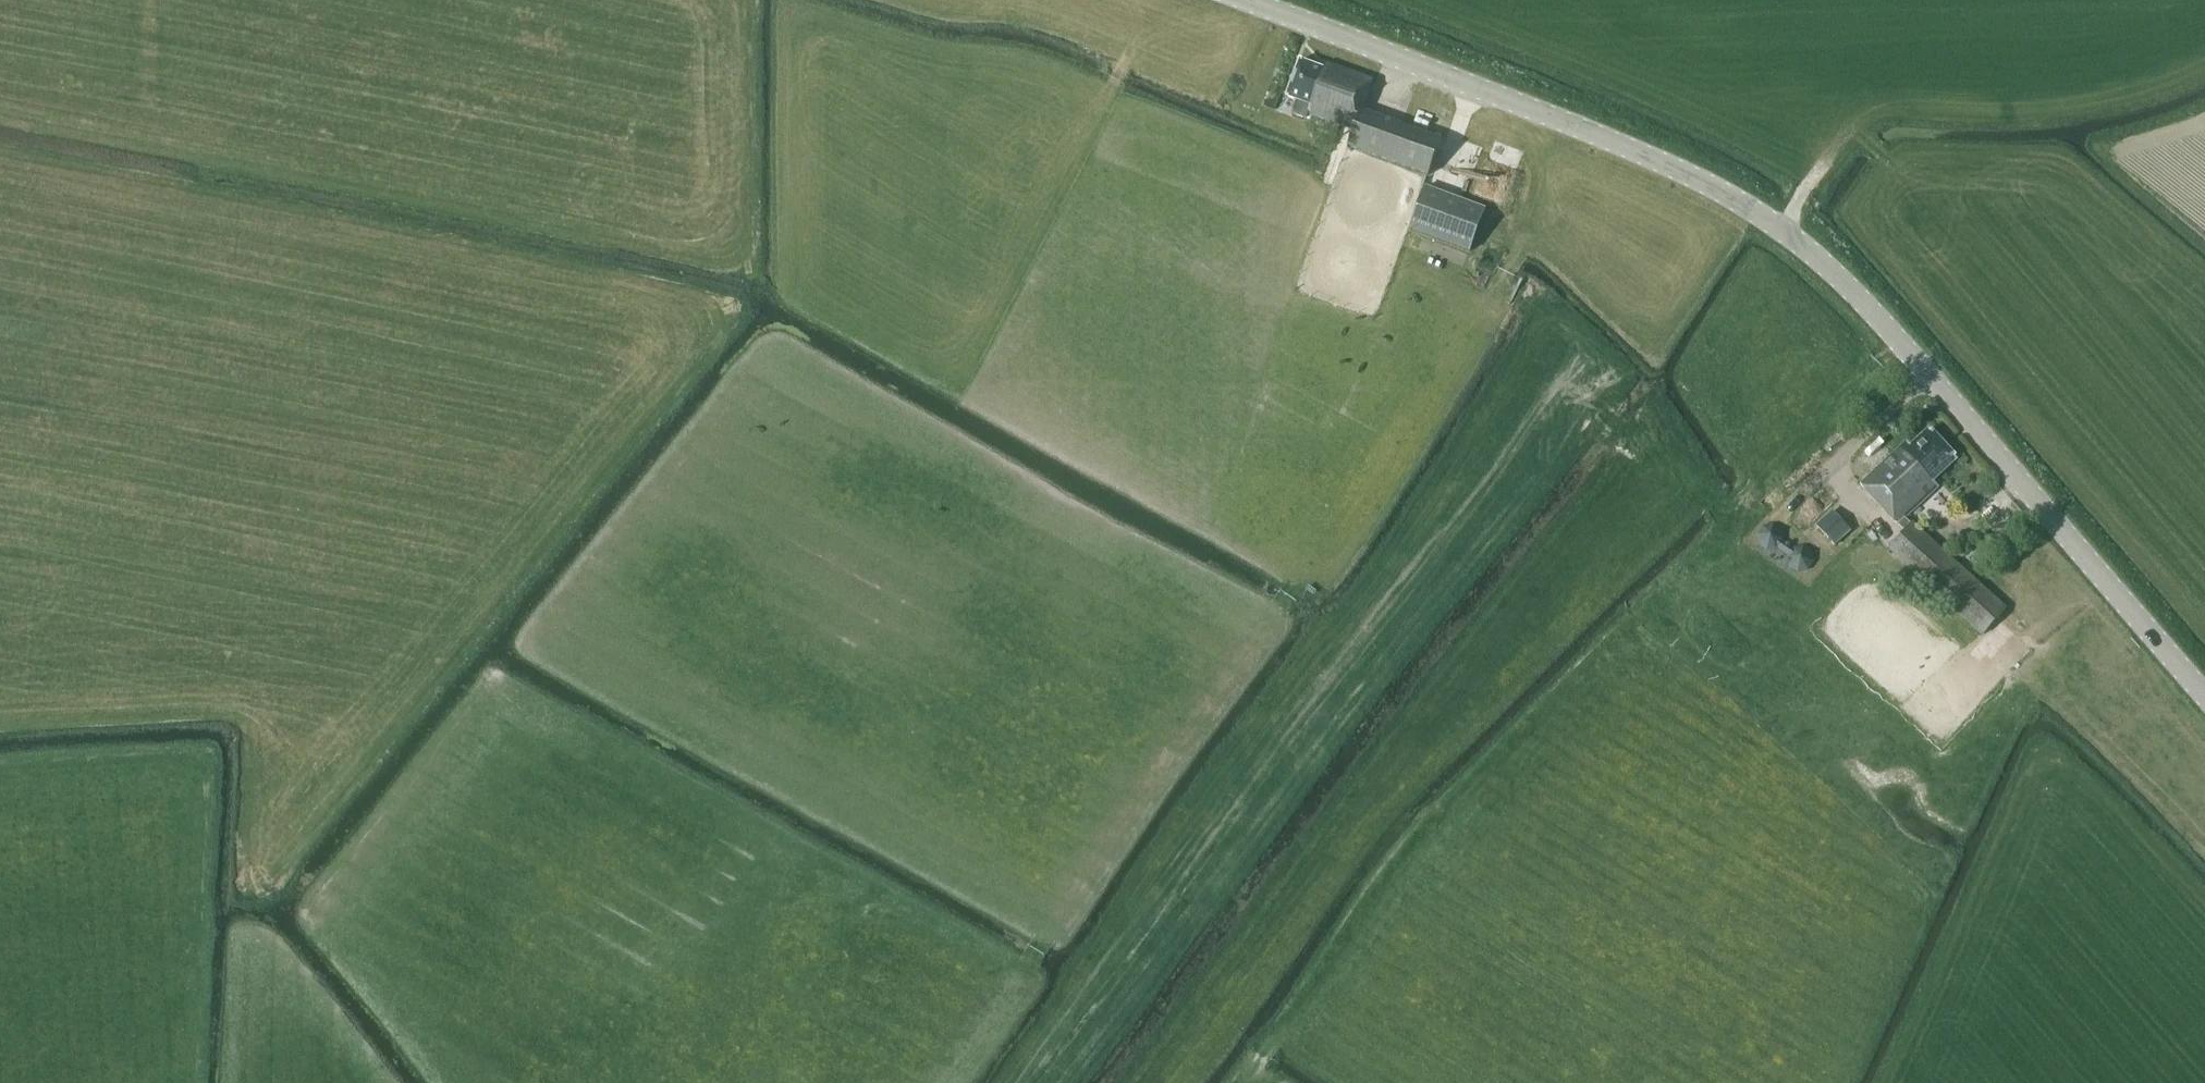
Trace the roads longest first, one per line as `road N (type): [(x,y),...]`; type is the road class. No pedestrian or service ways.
road 1 (tertiary): [(2204,695),(1890,329),(1805,247),(1683,172),(1248,0)]

